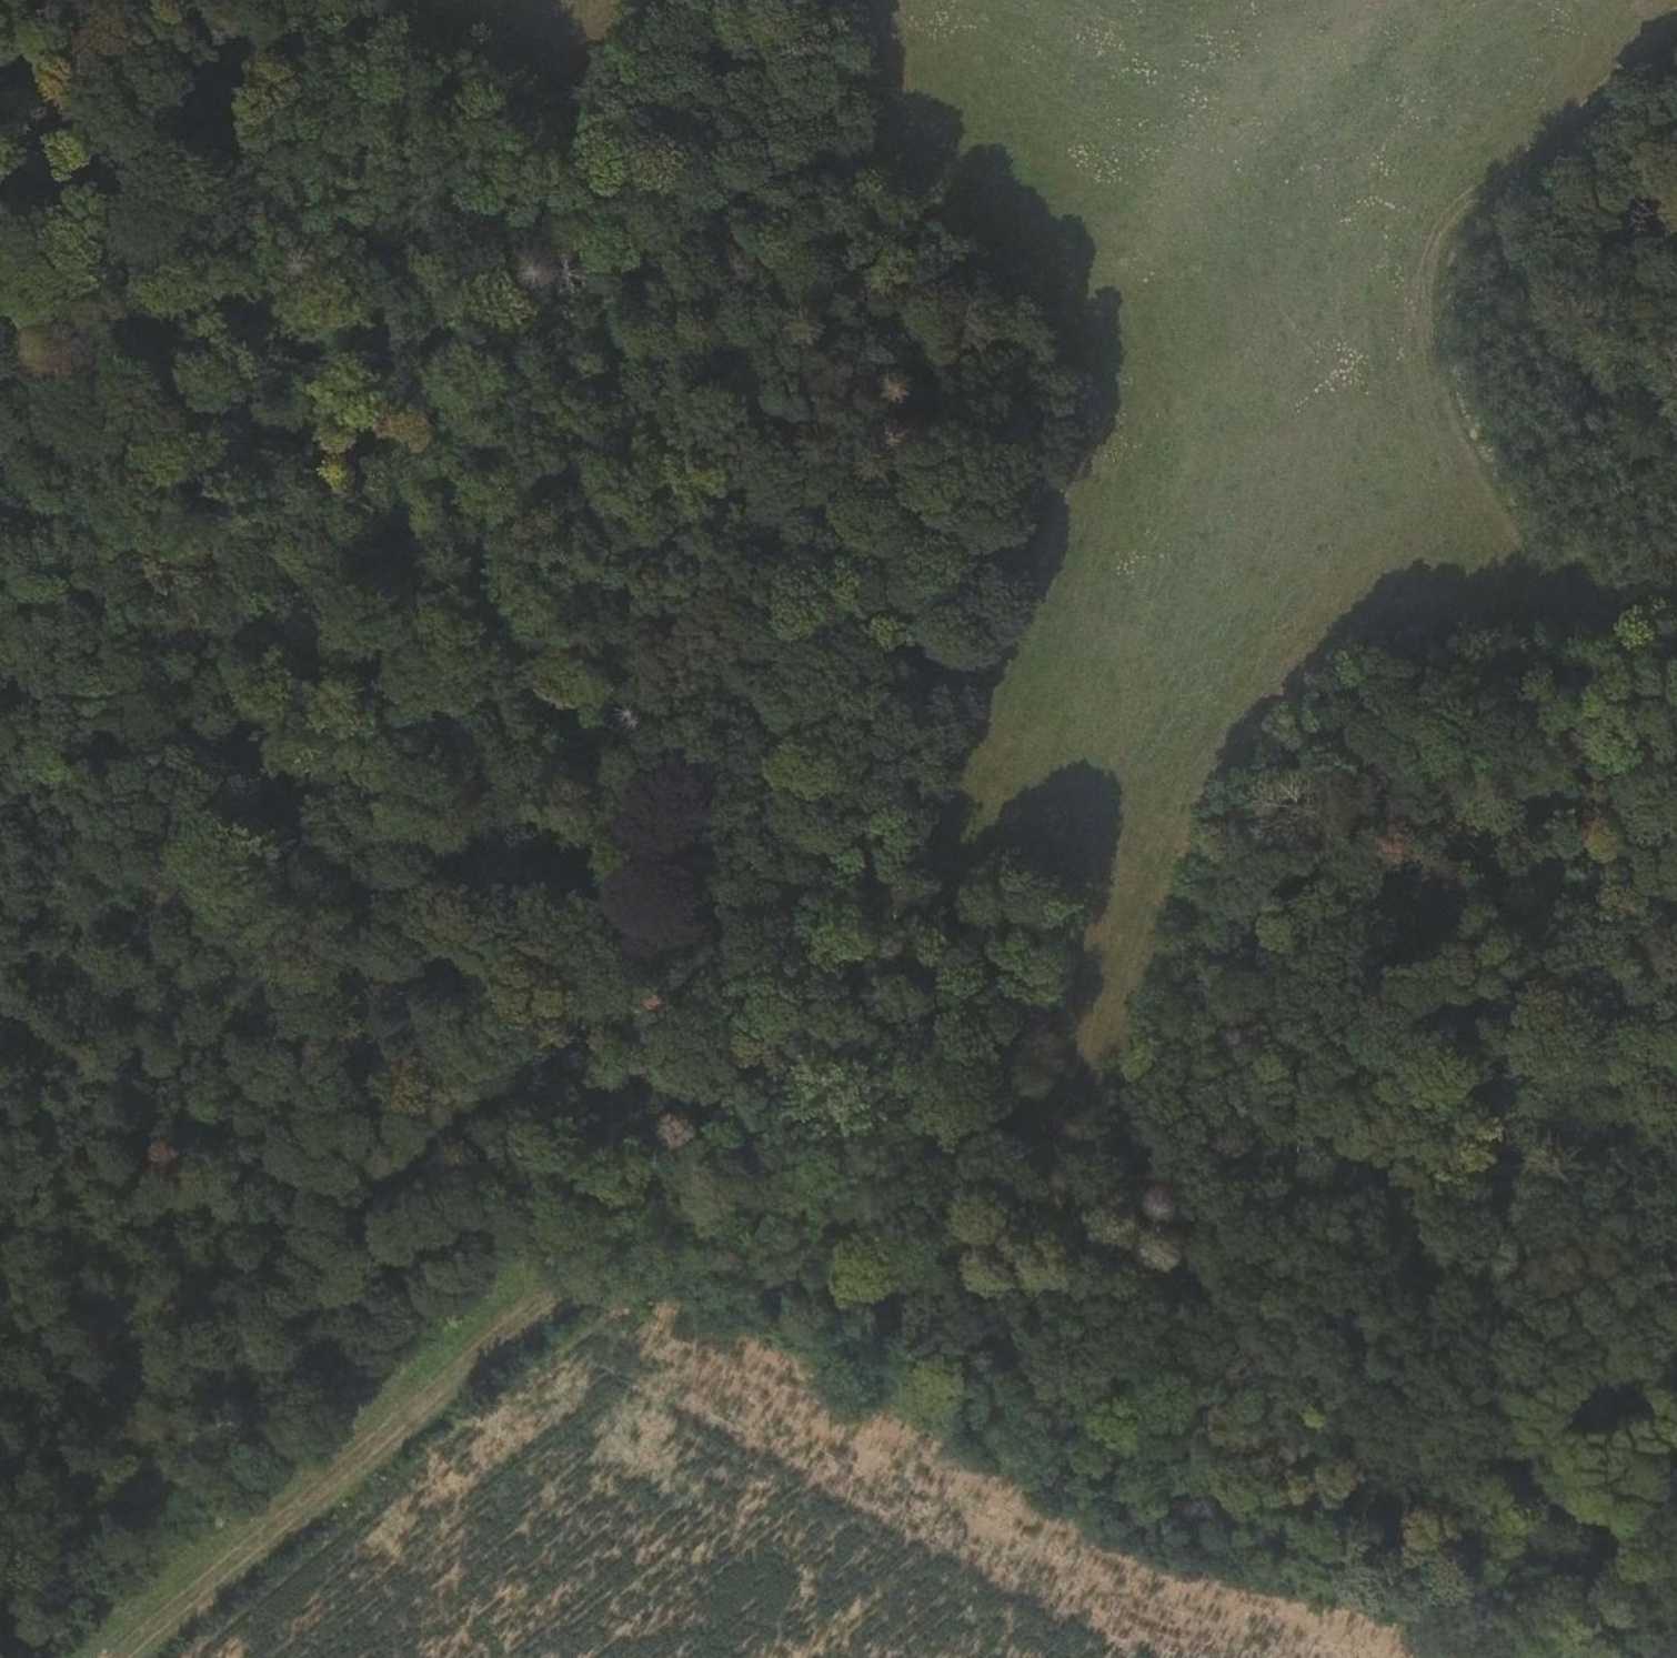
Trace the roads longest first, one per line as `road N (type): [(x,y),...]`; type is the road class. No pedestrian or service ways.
road 1 (track): [(111,1657),(567,1278)]

